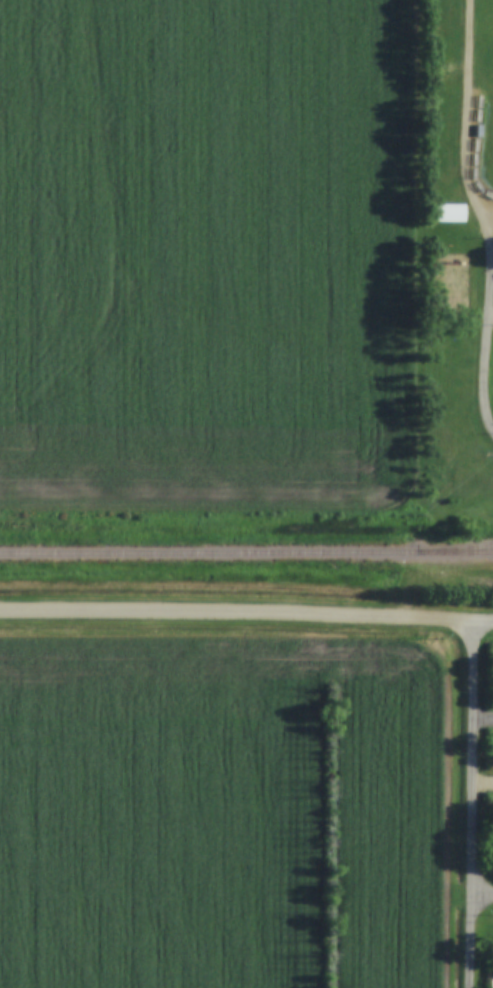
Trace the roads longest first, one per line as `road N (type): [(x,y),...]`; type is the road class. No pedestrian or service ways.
road 1 (residential): [(479,623),(0,615)]
road 2 (residential): [(474,987),(479,623)]
road 3 (residential): [(467,0),(464,177),(484,238)]
road 4 (residential): [(484,238),(479,401)]

